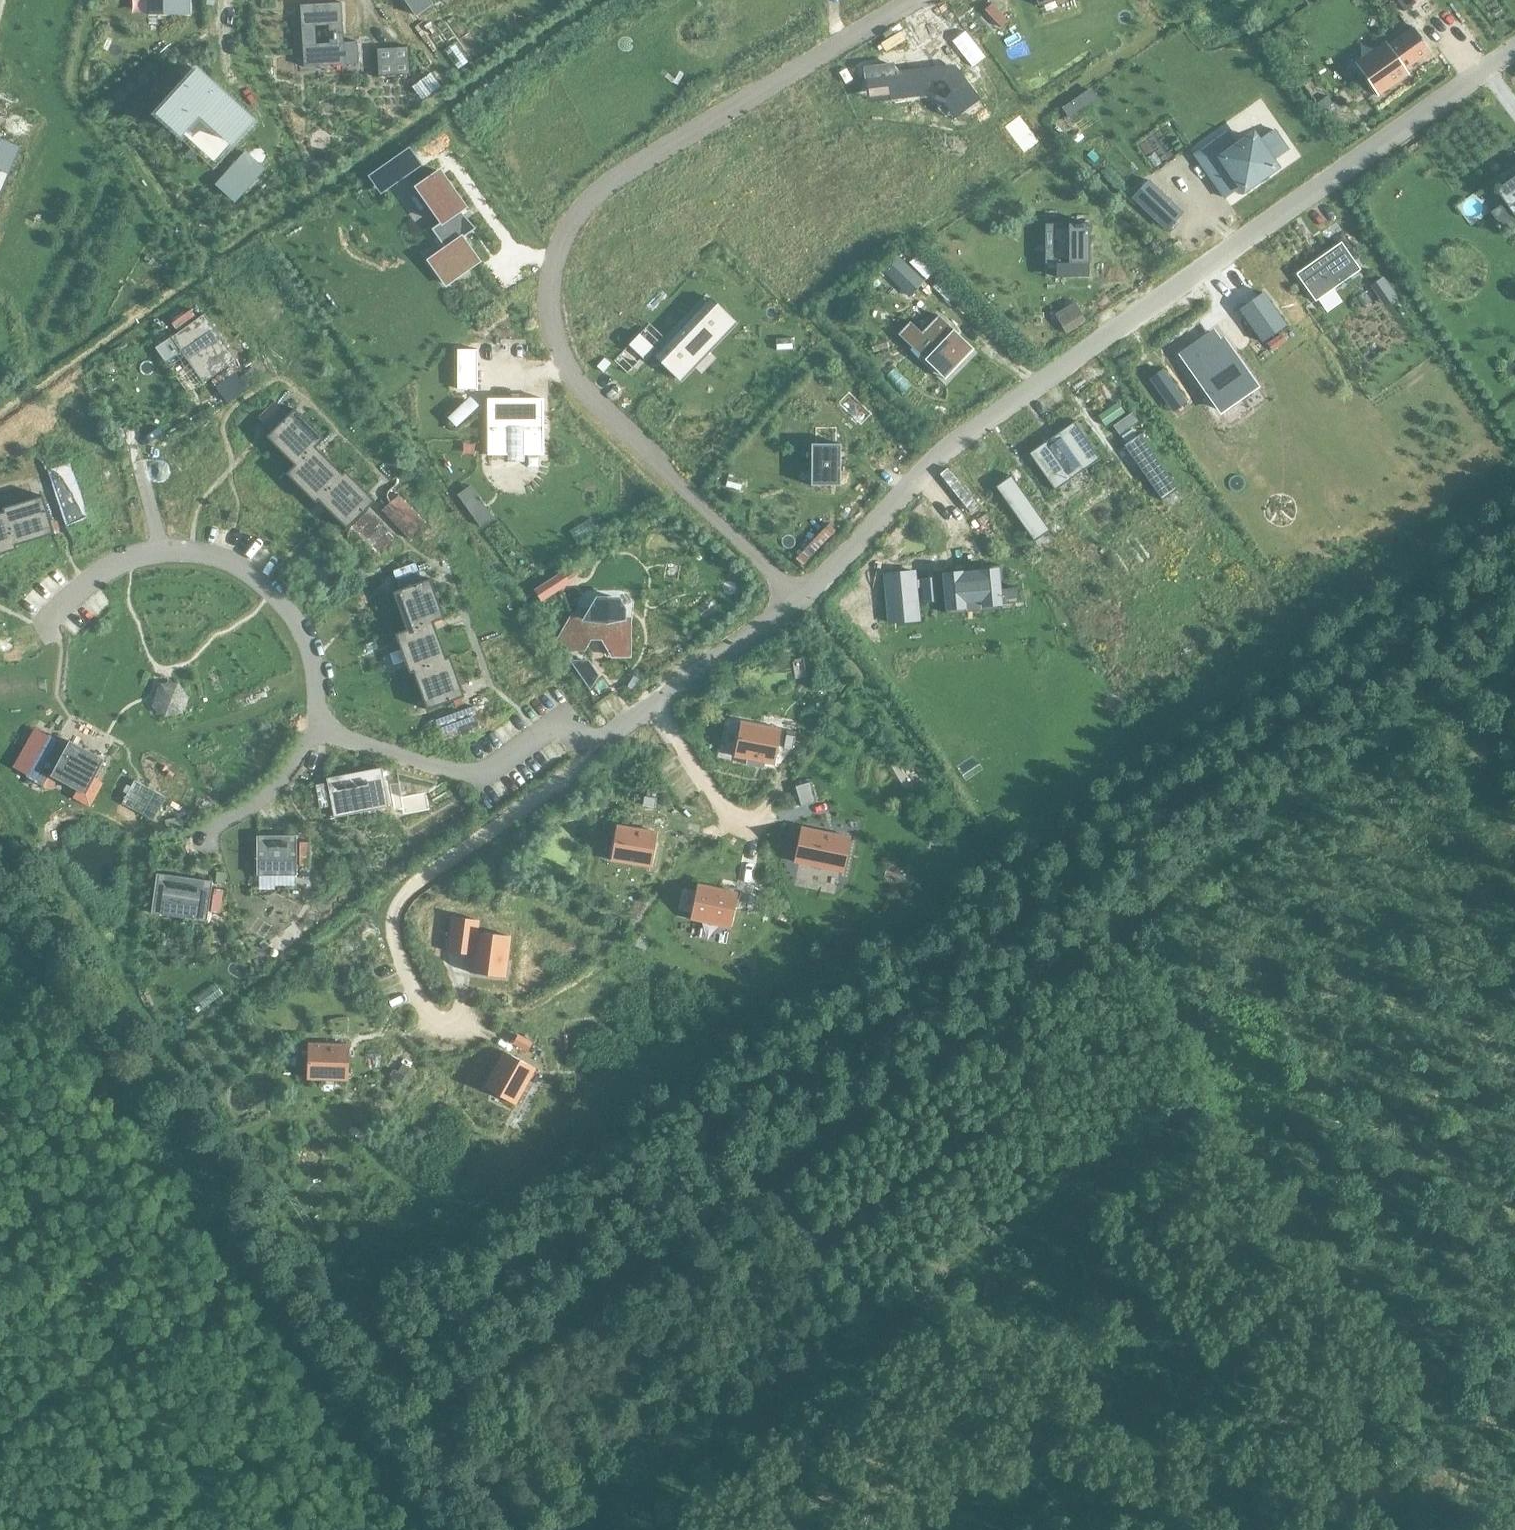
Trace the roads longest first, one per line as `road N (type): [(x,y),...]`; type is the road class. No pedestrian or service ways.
road 1 (residential): [(1514,48),(963,435),(796,600)]
road 2 (residential): [(914,0),(592,194),(569,224),(553,266),(550,324),(584,392),(796,600)]
road 3 (residential): [(609,741),(407,890),(395,935),(431,1016),(453,1022)]
road 4 (residential): [(609,741),(566,723),(476,781),(313,731)]
road 5 (track): [(523,1529),(360,1300)]
road 6 (residential): [(313,731),(313,665),(292,616),(232,561),(159,548)]
road 7 (residential): [(796,600),(609,741)]
road 8 (residential): [(208,837),(273,791),(313,731)]
road 9 (residential): [(159,548),(90,579),(46,621)]

